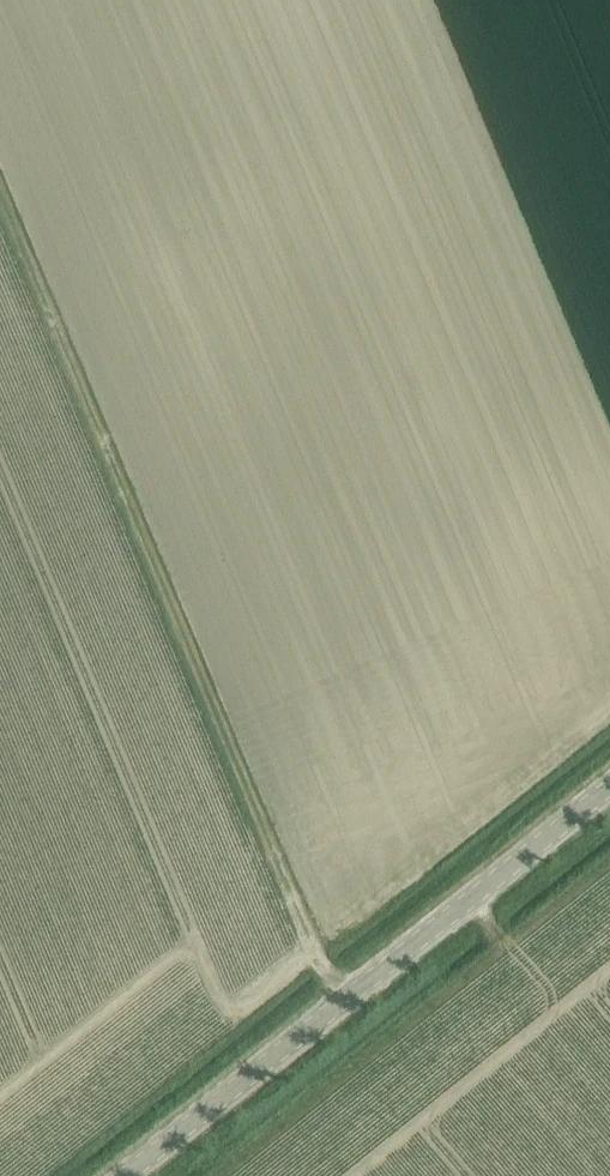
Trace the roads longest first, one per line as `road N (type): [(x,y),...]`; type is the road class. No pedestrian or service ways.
road 1 (tertiary): [(122,1175),(609,783)]

